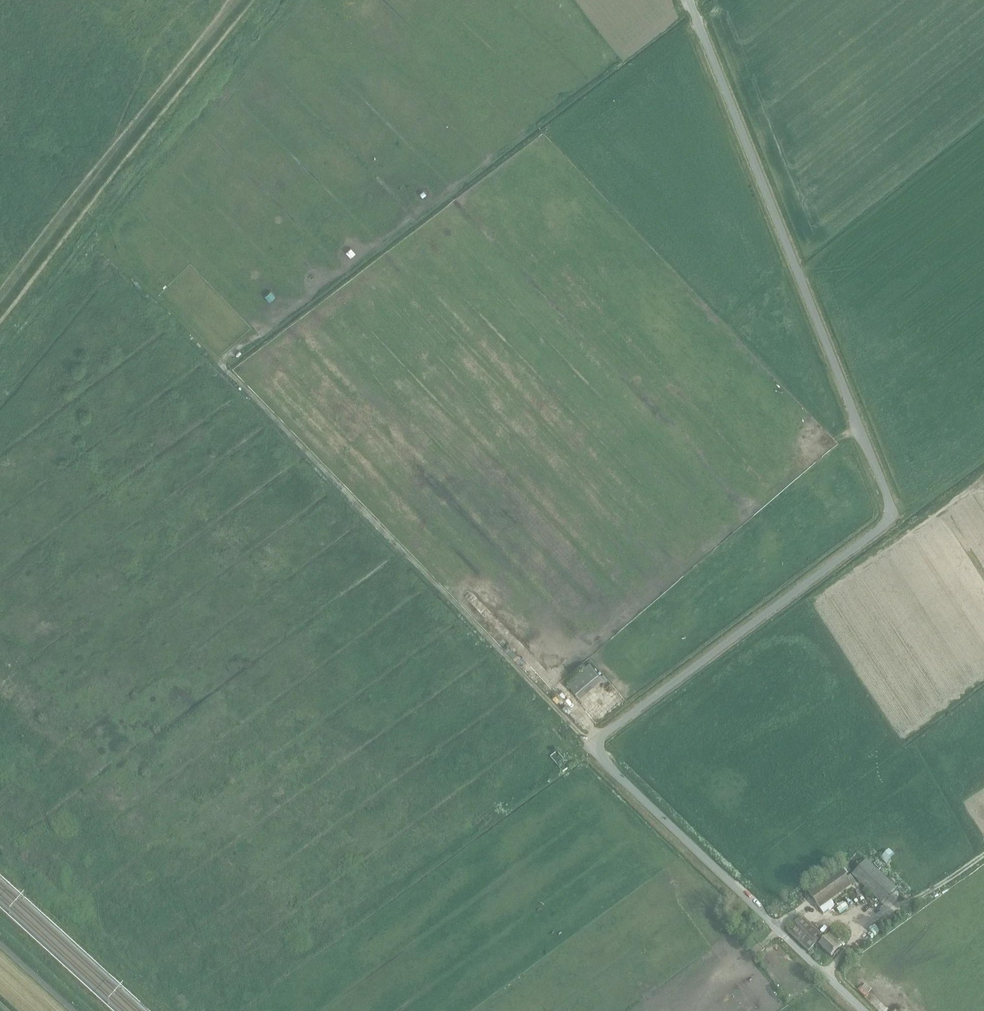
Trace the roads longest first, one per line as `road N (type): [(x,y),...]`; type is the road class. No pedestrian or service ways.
road 1 (unclassified): [(863,1010),(588,746),(894,517),(689,0)]
road 2 (track): [(588,746),(122,270)]

